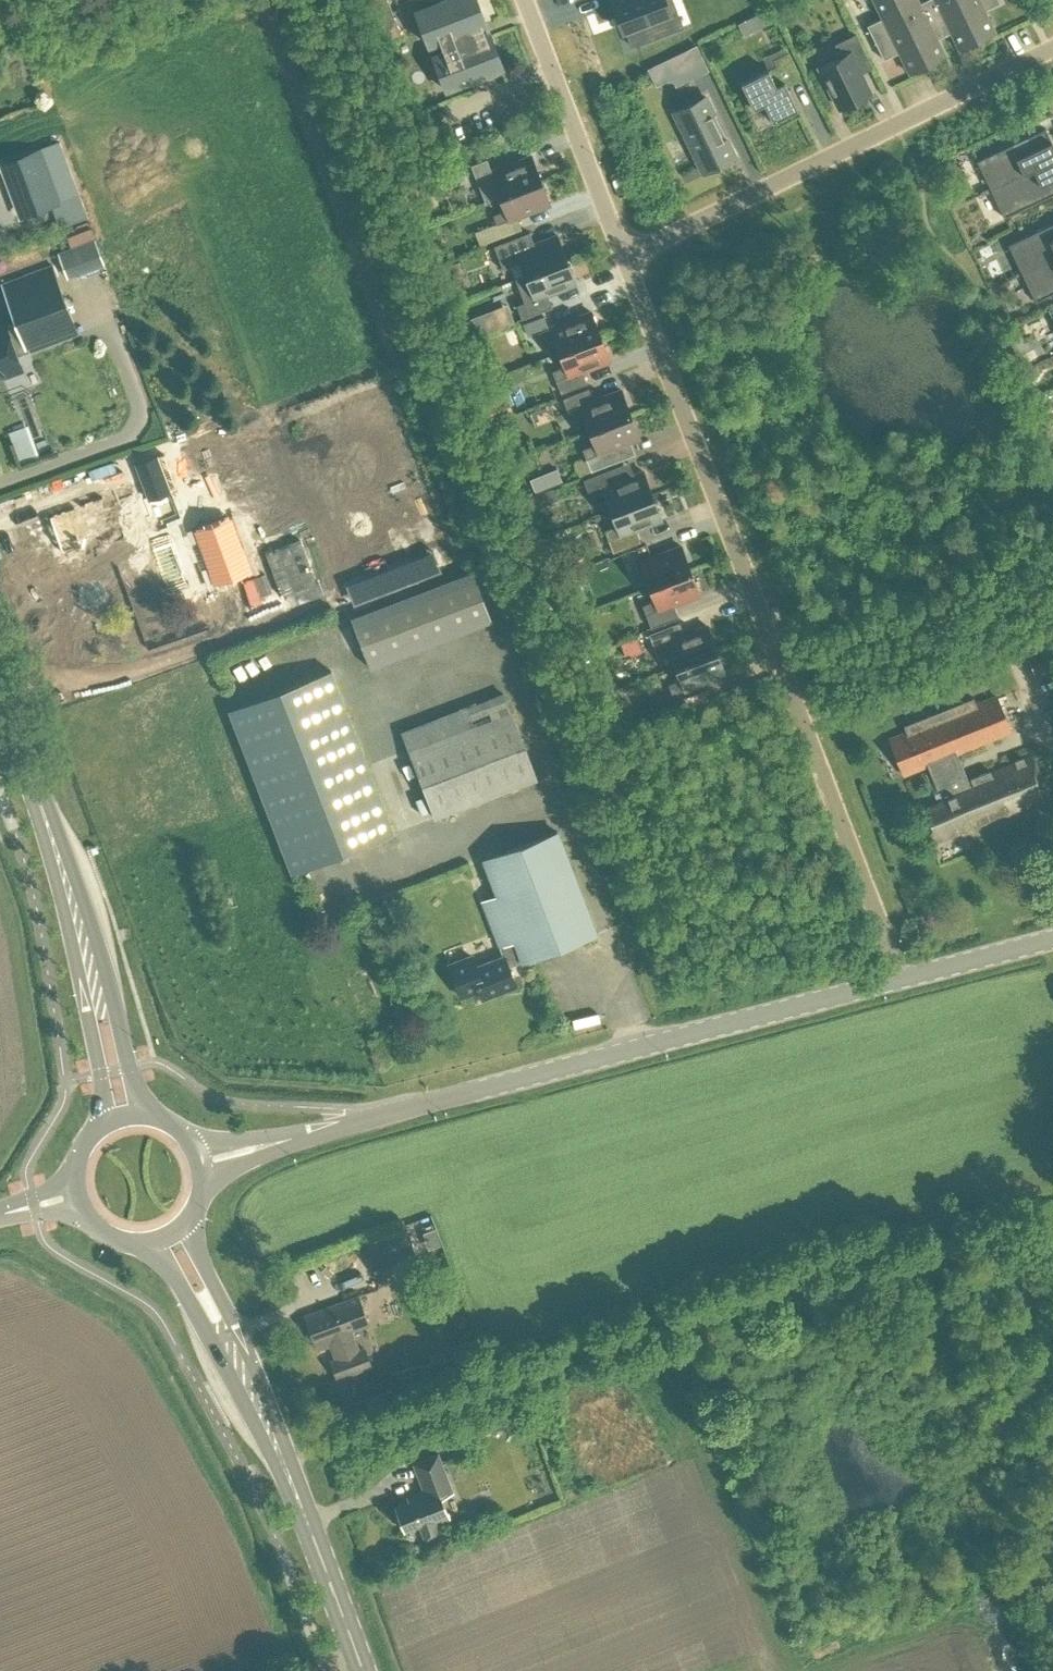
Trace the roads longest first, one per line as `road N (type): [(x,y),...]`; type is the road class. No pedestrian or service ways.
road 1 (tertiary): [(202,1161),(1052,938)]
road 2 (residential): [(624,255),(888,943)]
road 3 (residential): [(624,255),(1052,48)]
road 4 (primary): [(348,1634),(271,1406),(187,1224)]
road 5 (primary): [(153,1244),(271,1453),(348,1634)]
road 6 (primary): [(40,805),(101,1073),(105,1123)]
road 7 (primary): [(139,1113),(98,938),(40,805)]
road 8 (residential): [(525,0),(624,255)]

